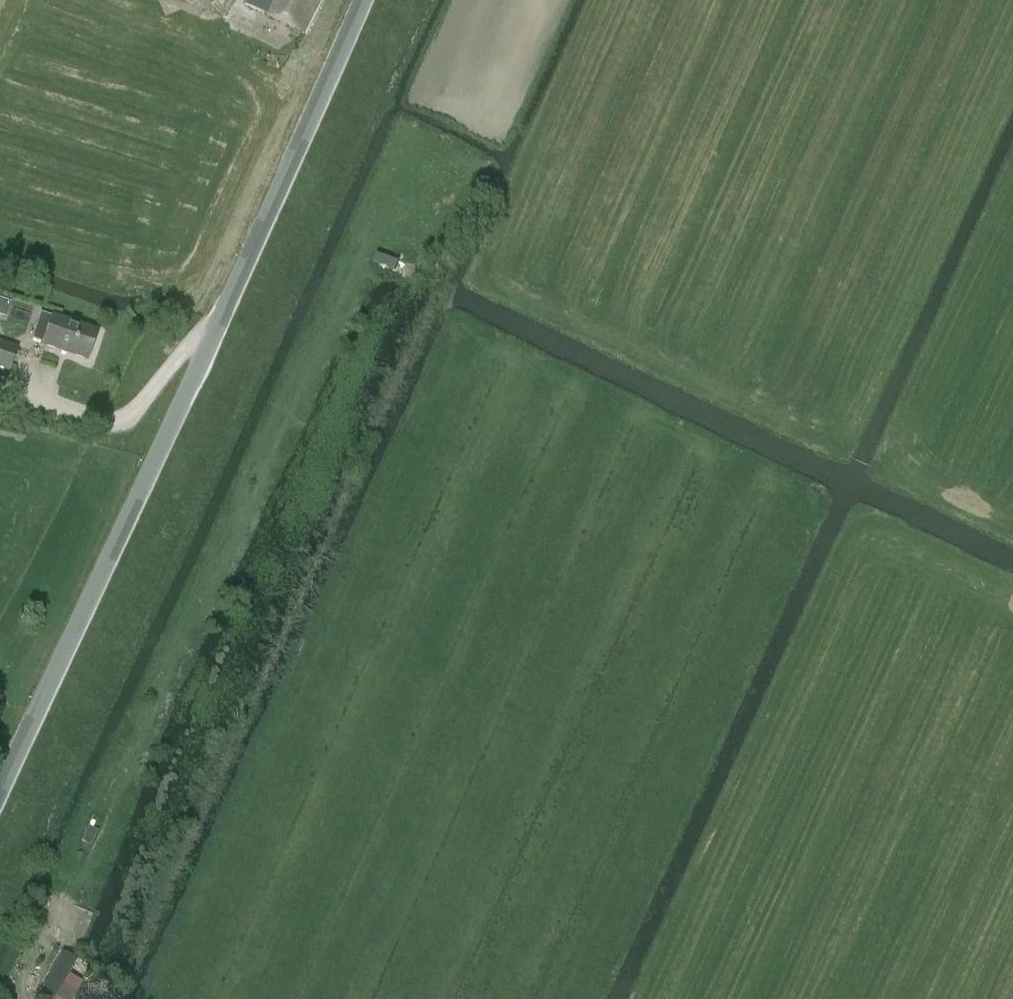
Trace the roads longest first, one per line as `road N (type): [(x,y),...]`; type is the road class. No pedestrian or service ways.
road 1 (unclassified): [(0,796),(363,0)]

